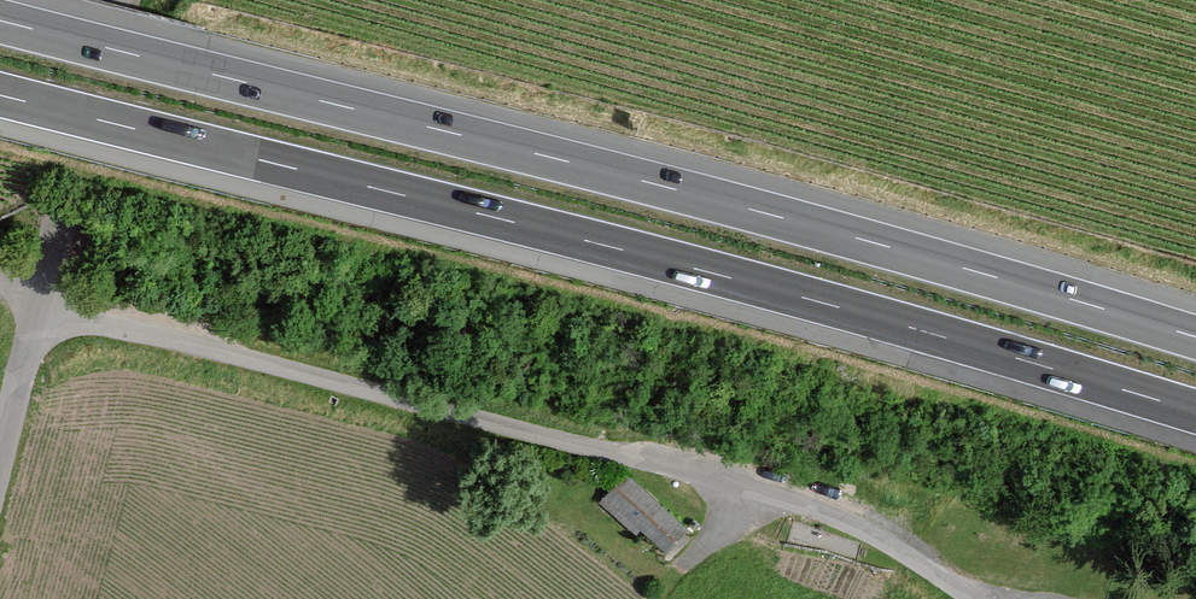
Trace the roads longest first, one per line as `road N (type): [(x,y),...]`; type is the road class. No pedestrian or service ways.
road 1 (motorway): [(0,94),(837,305),(1195,410)]
road 2 (motorway): [(1195,335),(645,180),(0,20)]
road 3 (residential): [(38,298),(764,491),(903,551),(976,598)]
road 4 (unclassified): [(67,200),(118,0)]
road 5 (residential): [(0,453),(38,298)]

